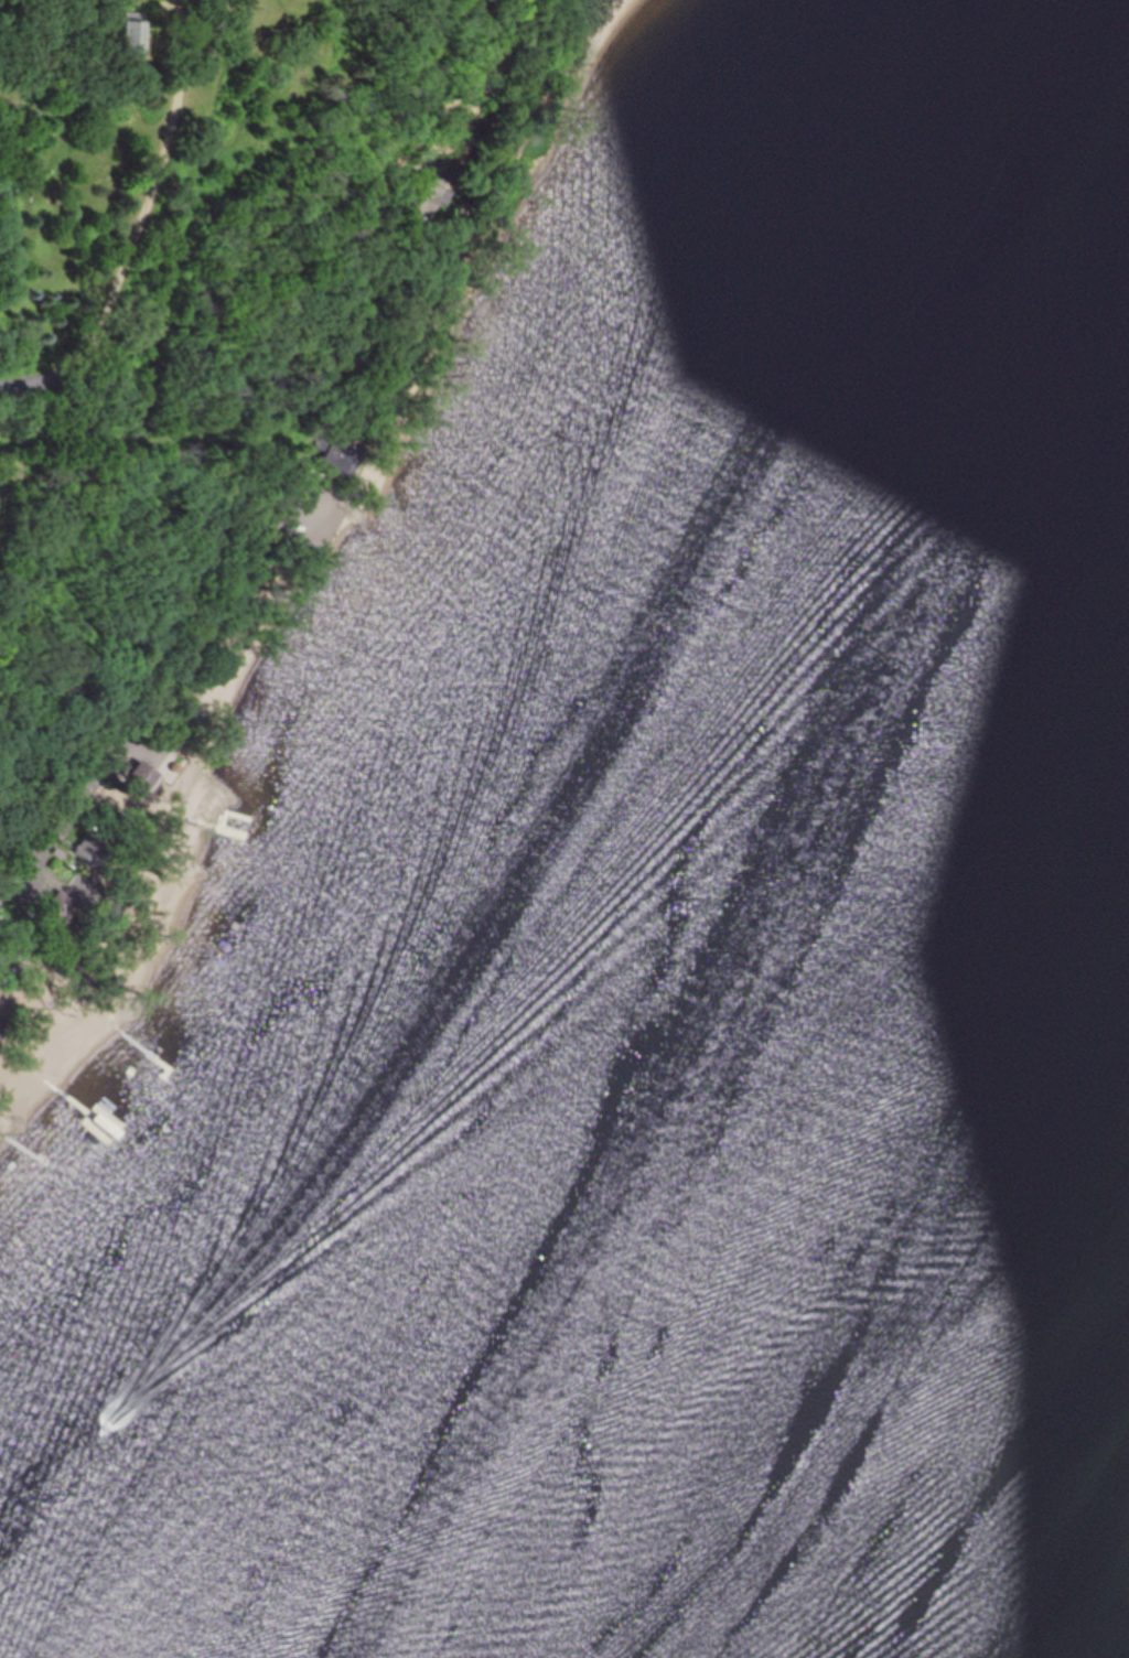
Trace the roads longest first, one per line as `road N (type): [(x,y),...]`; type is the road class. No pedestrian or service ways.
road 1 (residential): [(0,888),(164,702),(255,553)]

